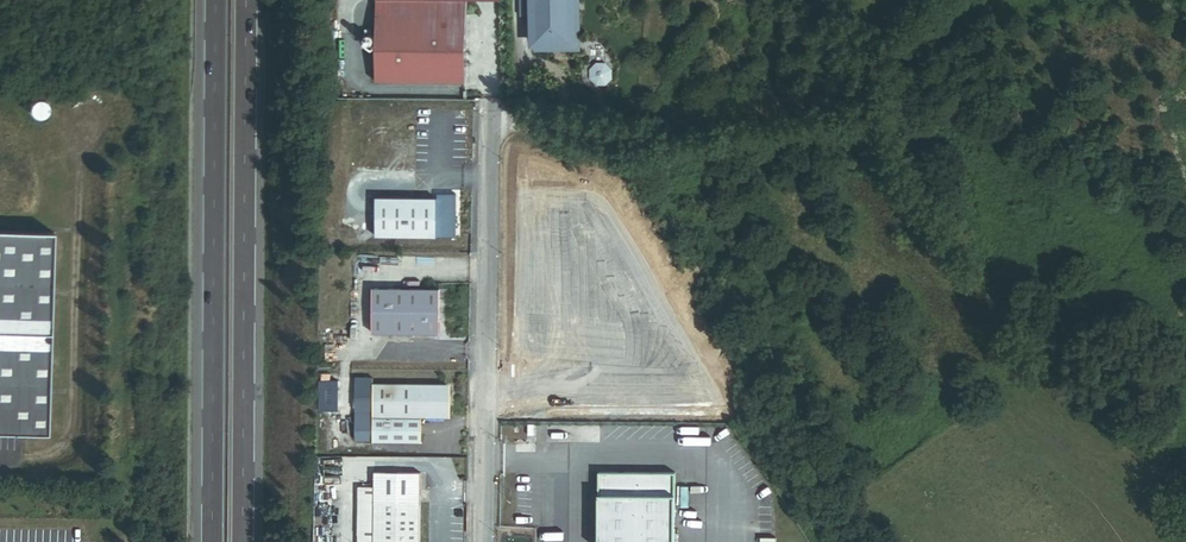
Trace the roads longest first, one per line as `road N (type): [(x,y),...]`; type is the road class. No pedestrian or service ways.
road 1 (trunk): [(238,541),(241,0)]
road 2 (trunk): [(214,0),(211,541)]
road 3 (unclassified): [(483,541),(488,110)]

